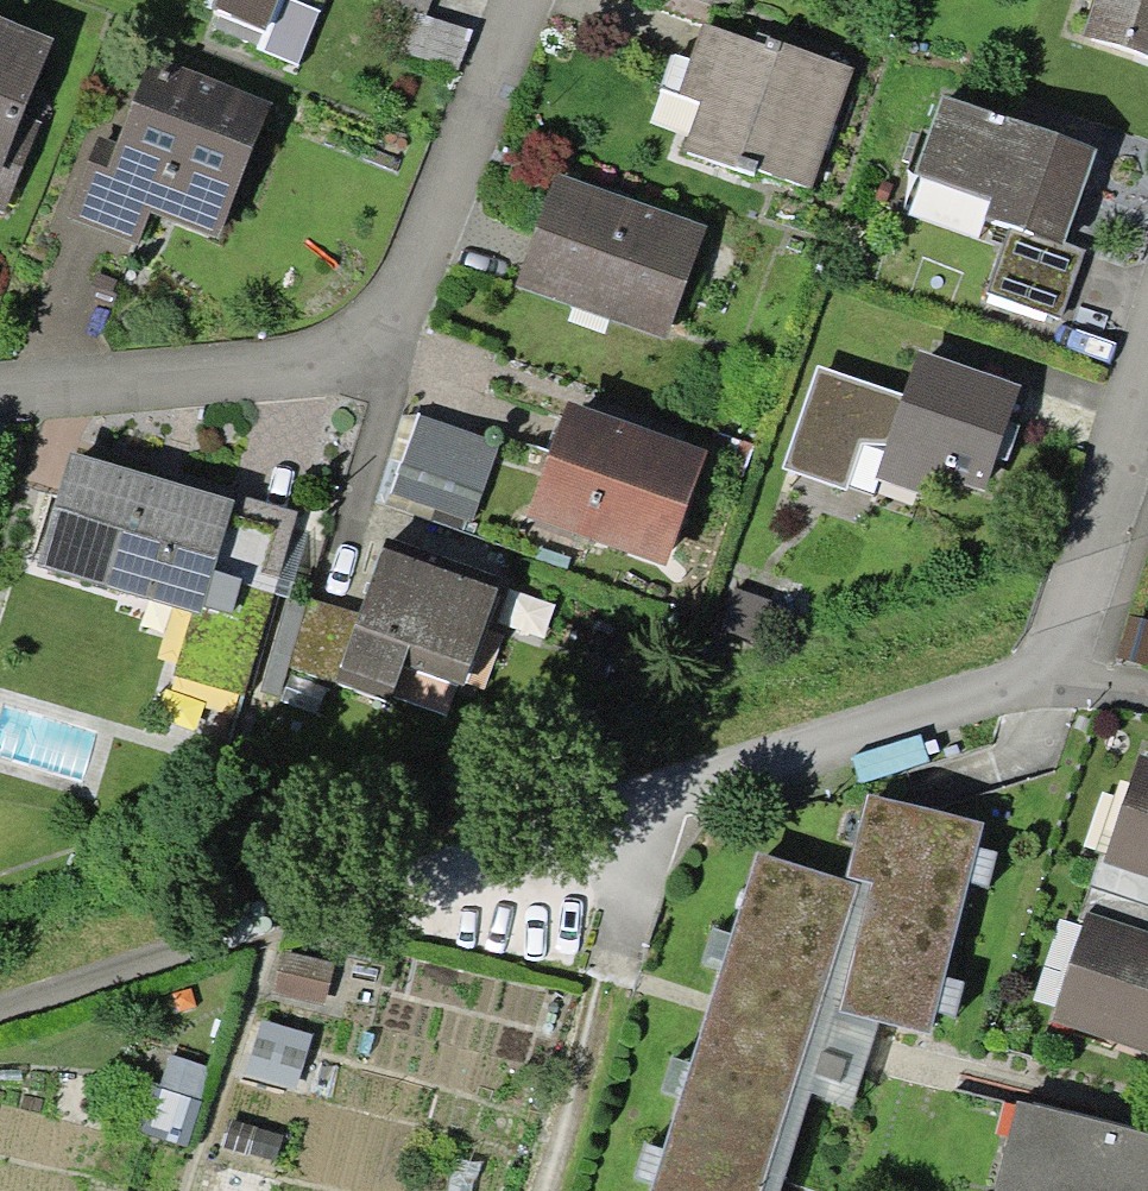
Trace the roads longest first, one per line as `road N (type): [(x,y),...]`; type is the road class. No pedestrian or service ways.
road 1 (residential): [(0,394),(378,349),(529,0)]
road 2 (residential): [(1053,682),(897,717),(392,870)]
road 3 (track): [(656,790),(533,1190)]
road 4 (track): [(392,870),(0,989)]
road 5 (residential): [(1147,391),(1053,682)]

